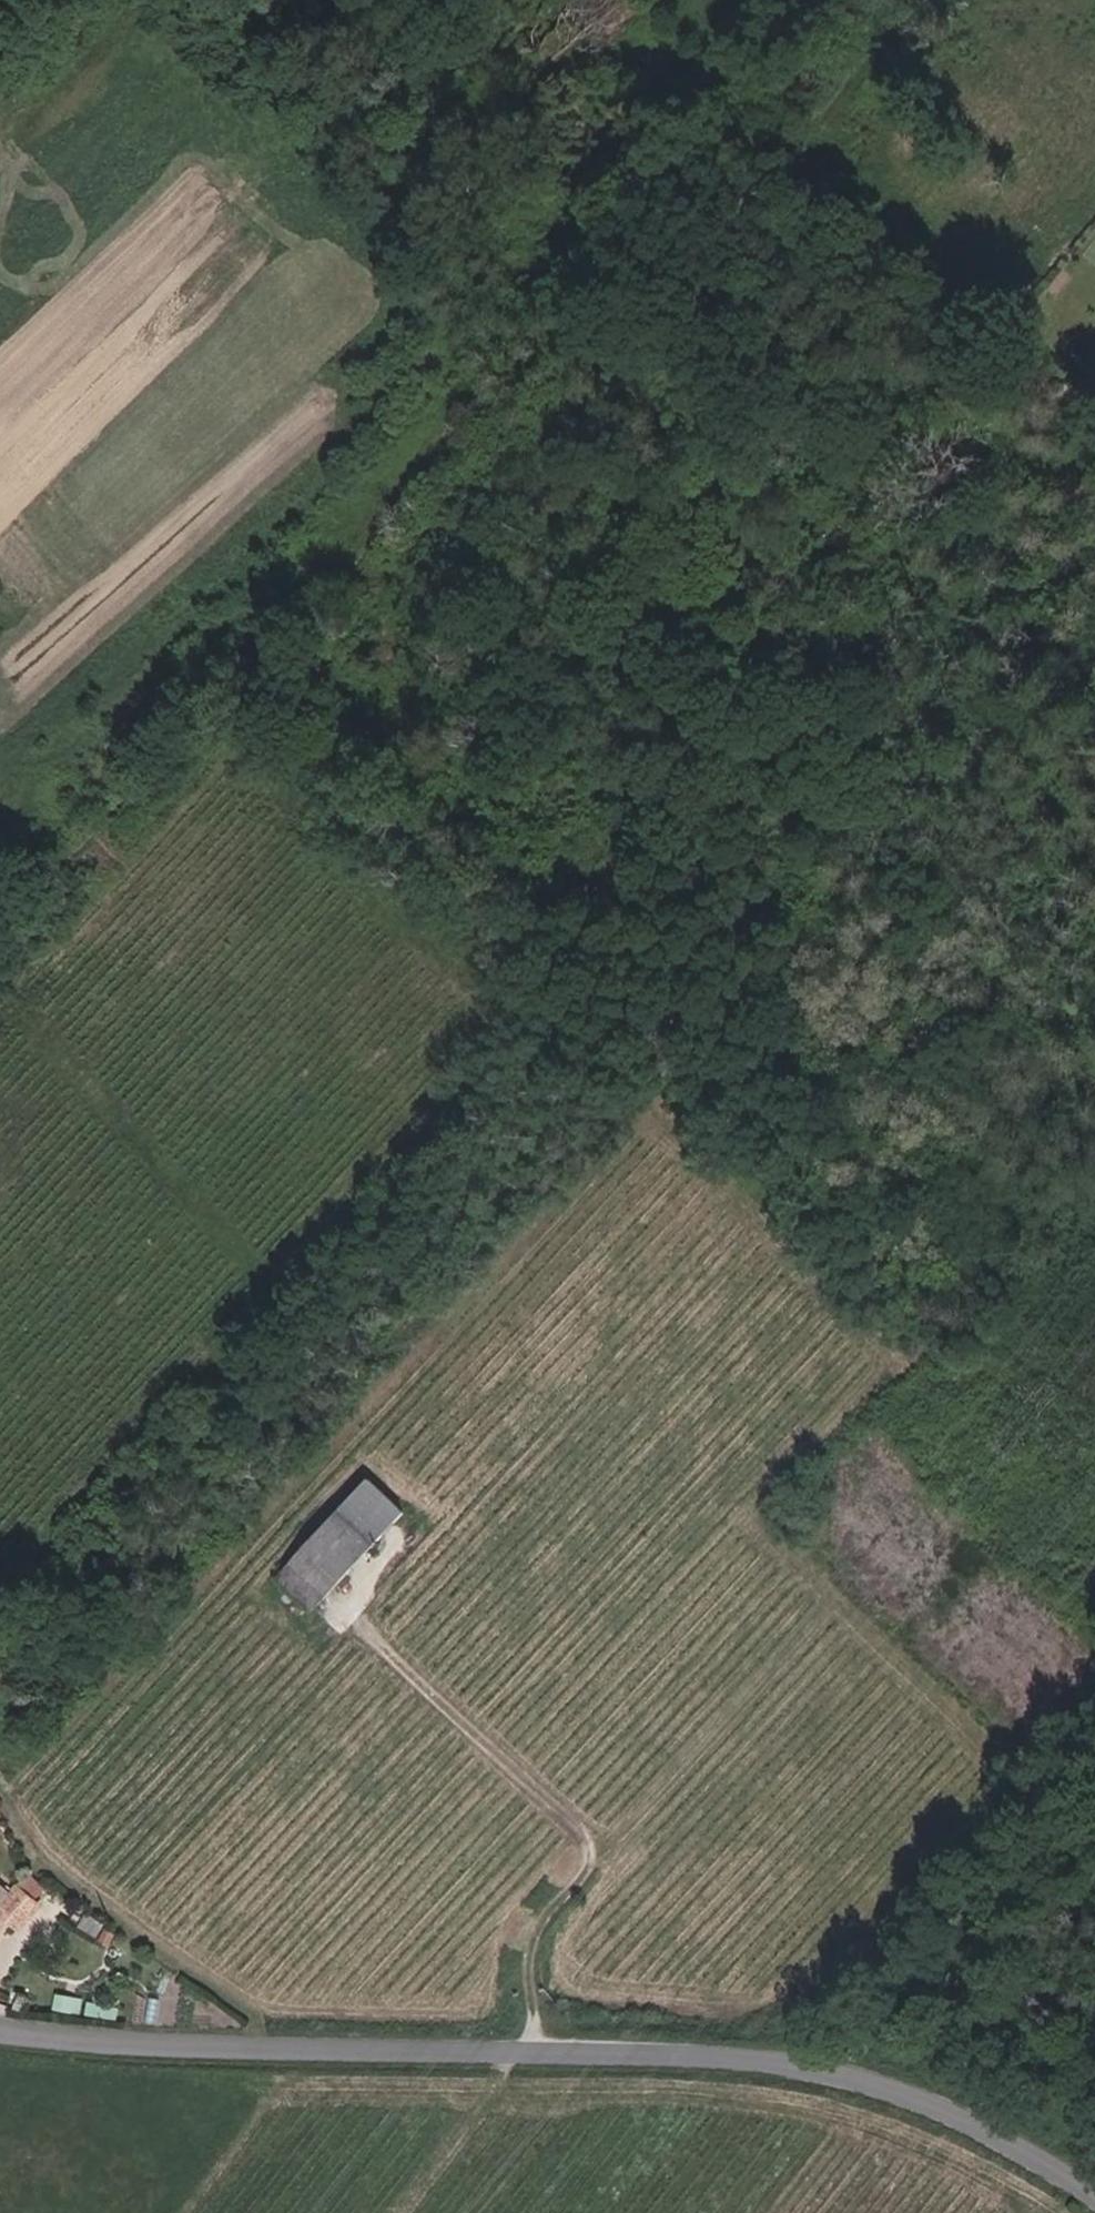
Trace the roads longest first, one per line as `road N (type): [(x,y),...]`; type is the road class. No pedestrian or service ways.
road 1 (track): [(0,947),(335,585),(519,367),(586,342),(899,0)]
road 2 (unclassified): [(1094,2186),(961,2118),(765,2067),(550,2050),(0,2040)]

